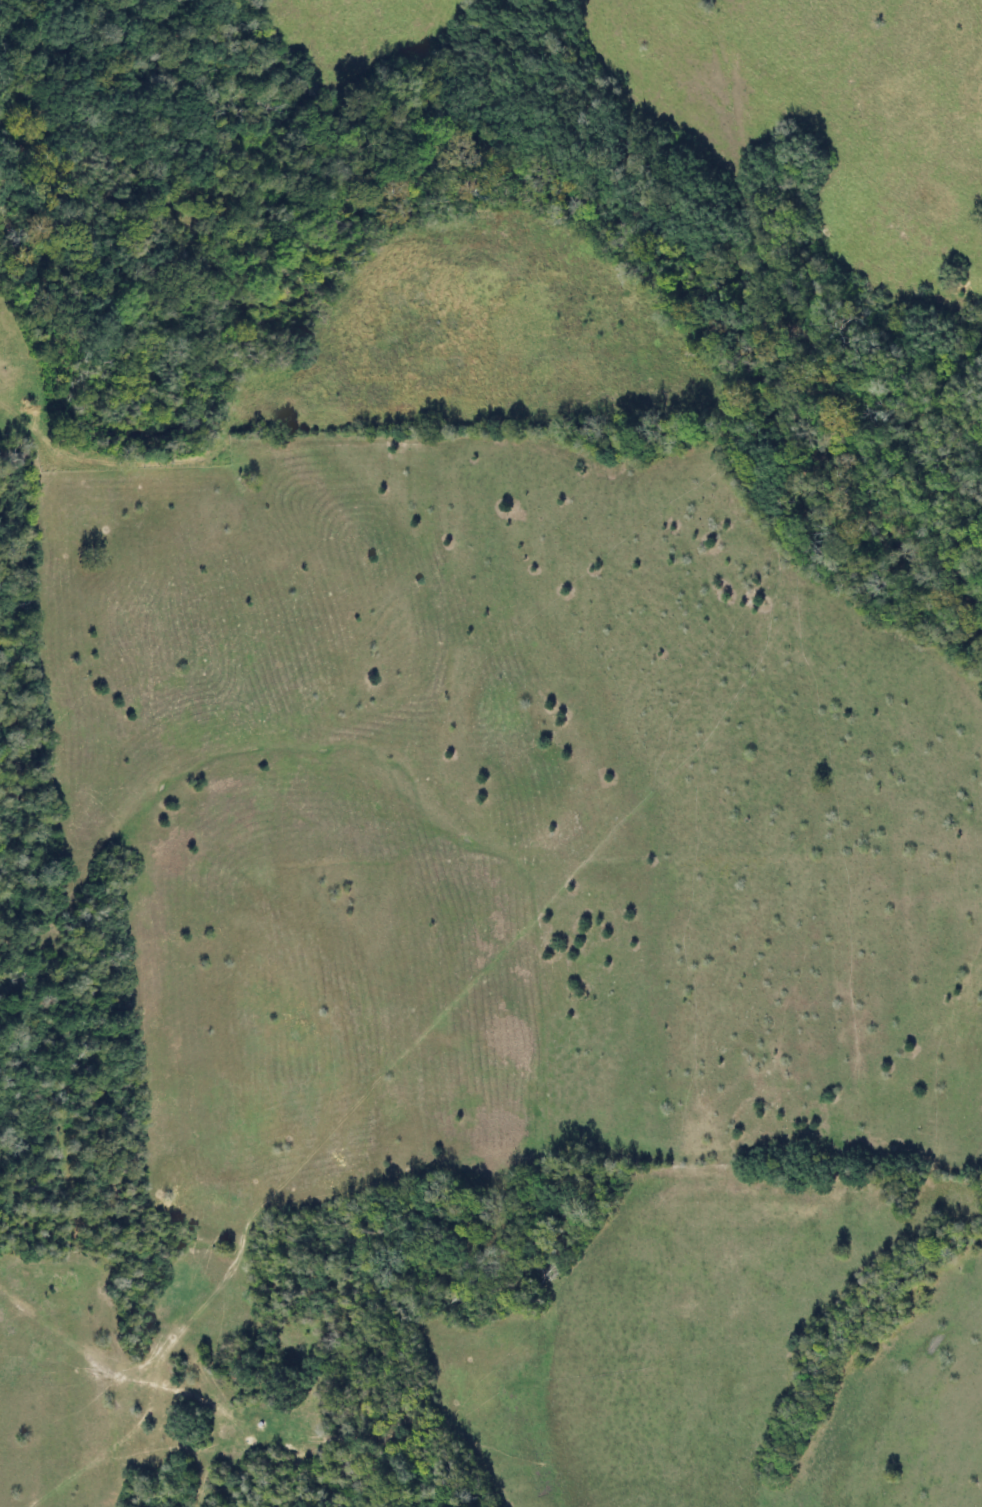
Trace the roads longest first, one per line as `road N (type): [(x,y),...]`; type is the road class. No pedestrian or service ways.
road 1 (residential): [(238,1263),(137,1408),(34,1506)]

